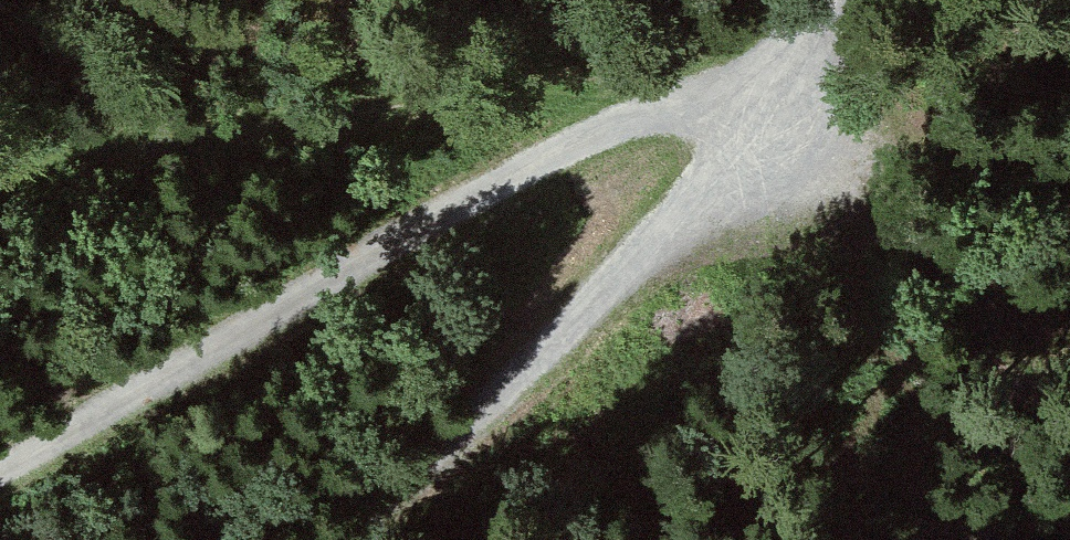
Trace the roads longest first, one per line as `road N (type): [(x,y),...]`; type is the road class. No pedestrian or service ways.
road 1 (track): [(767,79),(638,114),(302,300),(0,485)]
road 2 (track): [(0,178),(546,95),(638,114)]
road 3 (track): [(767,79),(739,173),(361,539)]

